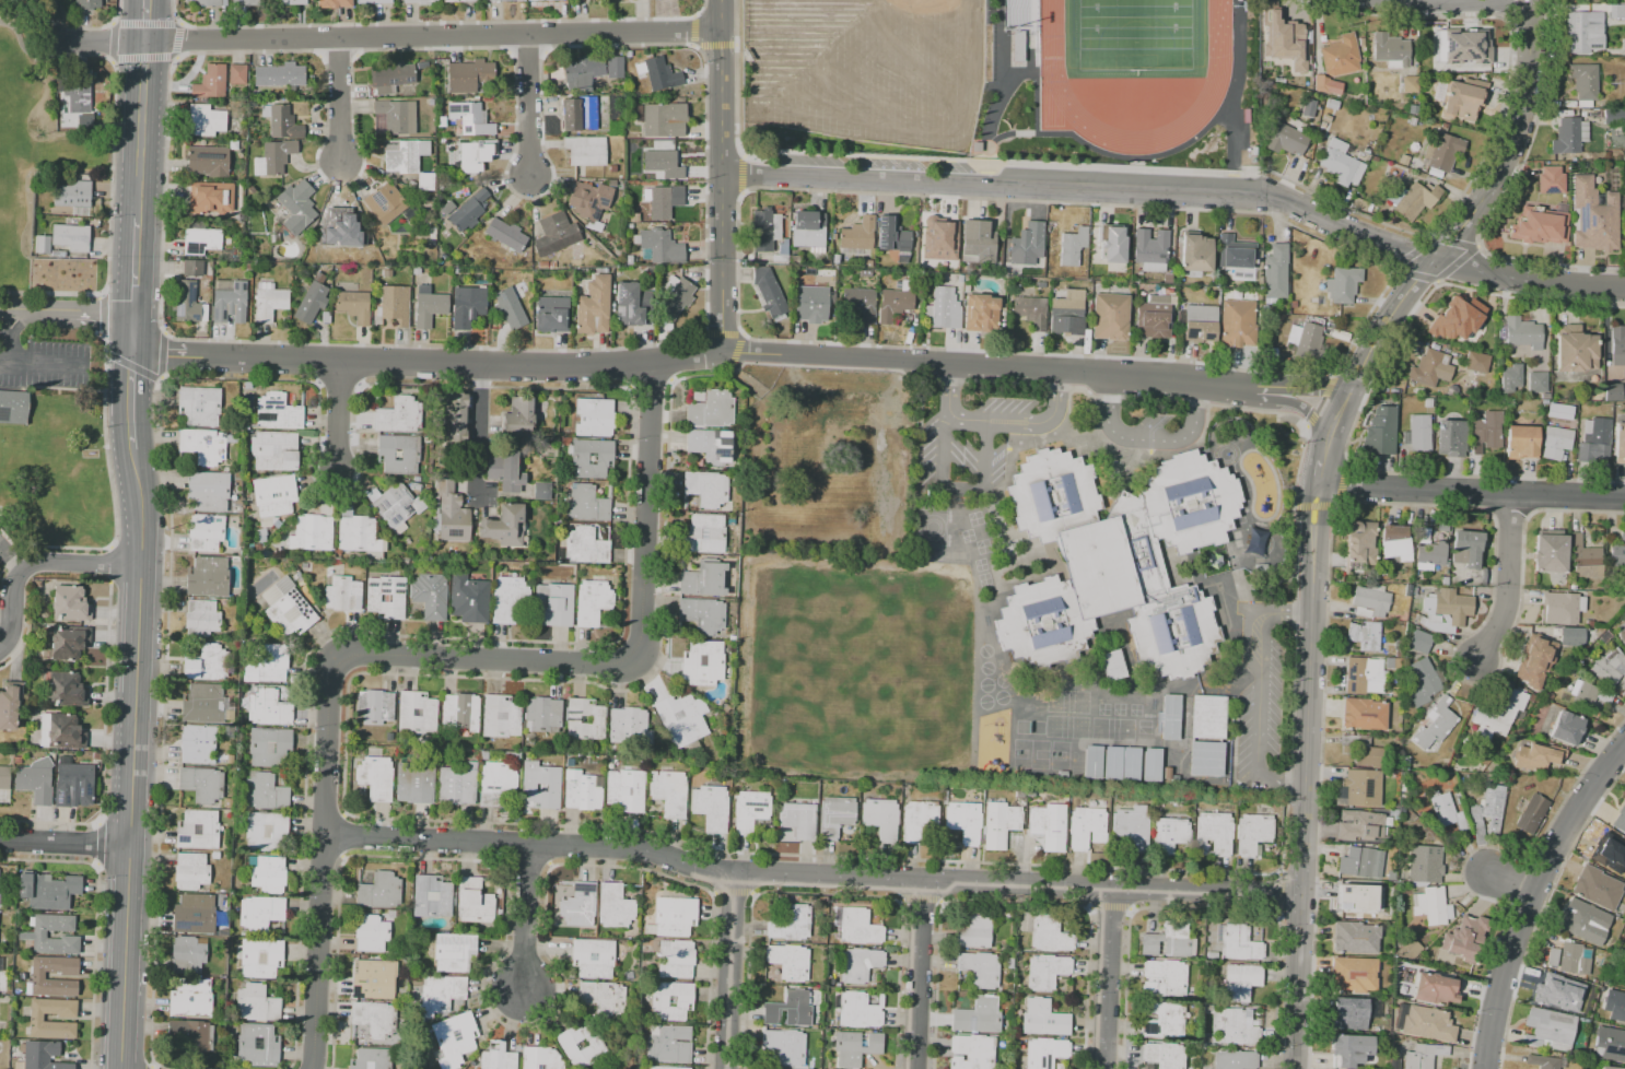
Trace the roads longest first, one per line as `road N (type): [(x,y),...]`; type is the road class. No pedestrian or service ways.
road 1 (residential): [(655,363),(640,660),(328,657),(310,1068)]
road 2 (residential): [(1300,892),(732,871),(599,845),(324,832)]
road 3 (residential): [(1624,284),(1551,281),(1434,260),(1266,191),(720,174)]
road 4 (residential): [(721,27),(63,43)]
road 5 (residential): [(1344,391),(720,352)]
road 6 (tertiary): [(720,352),(655,363),(481,367),(162,355),(133,346)]
road 7 (tertiary): [(1313,484),(1294,1068)]
road 8 (tertiary): [(1529,0),(1527,90),(1515,133),(1473,219),(1378,325),(1344,391)]
road 9 (secondary): [(130,449),(141,564),(130,846)]
road 10 (residential): [(1624,743),(1536,884),(1486,1068)]
road 11 (residential): [(1624,500),(1313,484)]
road 12 (secondary): [(130,846),(122,1068)]
road 13 (residential): [(141,564),(25,564),(0,645)]
road 14 (residential): [(732,871),(722,1068)]
road 15 (residential): [(924,878),(916,1068)]
road 16 (residential): [(1109,883),(1103,1068)]
road 17 (tertiary): [(720,174),(720,352)]
road 18 (secondary): [(143,43),(137,218)]
road 19 (tertiary): [(721,0),(720,174)]
road 20 (residential): [(1512,494),(1506,608),(1476,657)]
road 21 (residential): [(525,844),(524,994)]
road 22 (residential): [(1195,383),(1295,403),(1324,435)]
road 23 (residential): [(525,33),(528,174)]
road 24 (residential): [(130,846),(0,841)]
road 25 (residential): [(339,37),(339,160)]

